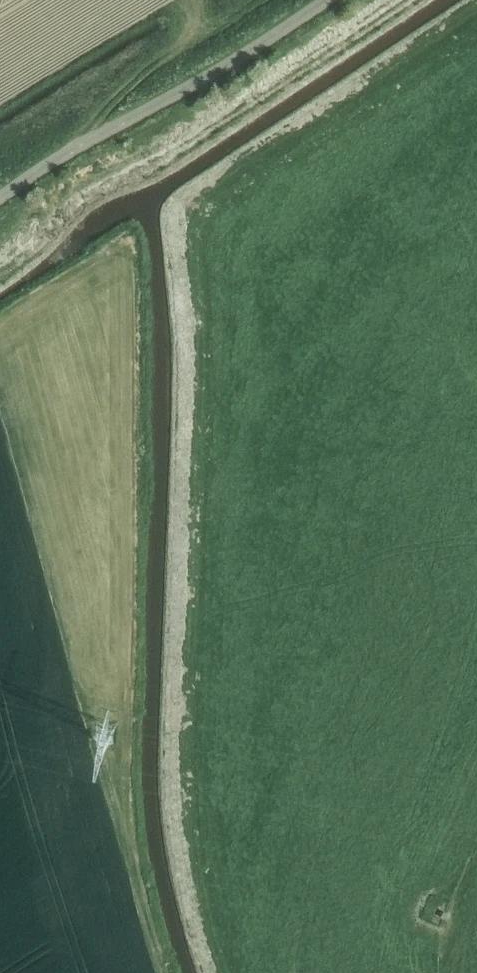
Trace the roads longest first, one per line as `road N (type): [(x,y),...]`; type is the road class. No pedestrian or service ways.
road 1 (unclassified): [(0,202),(327,0)]

